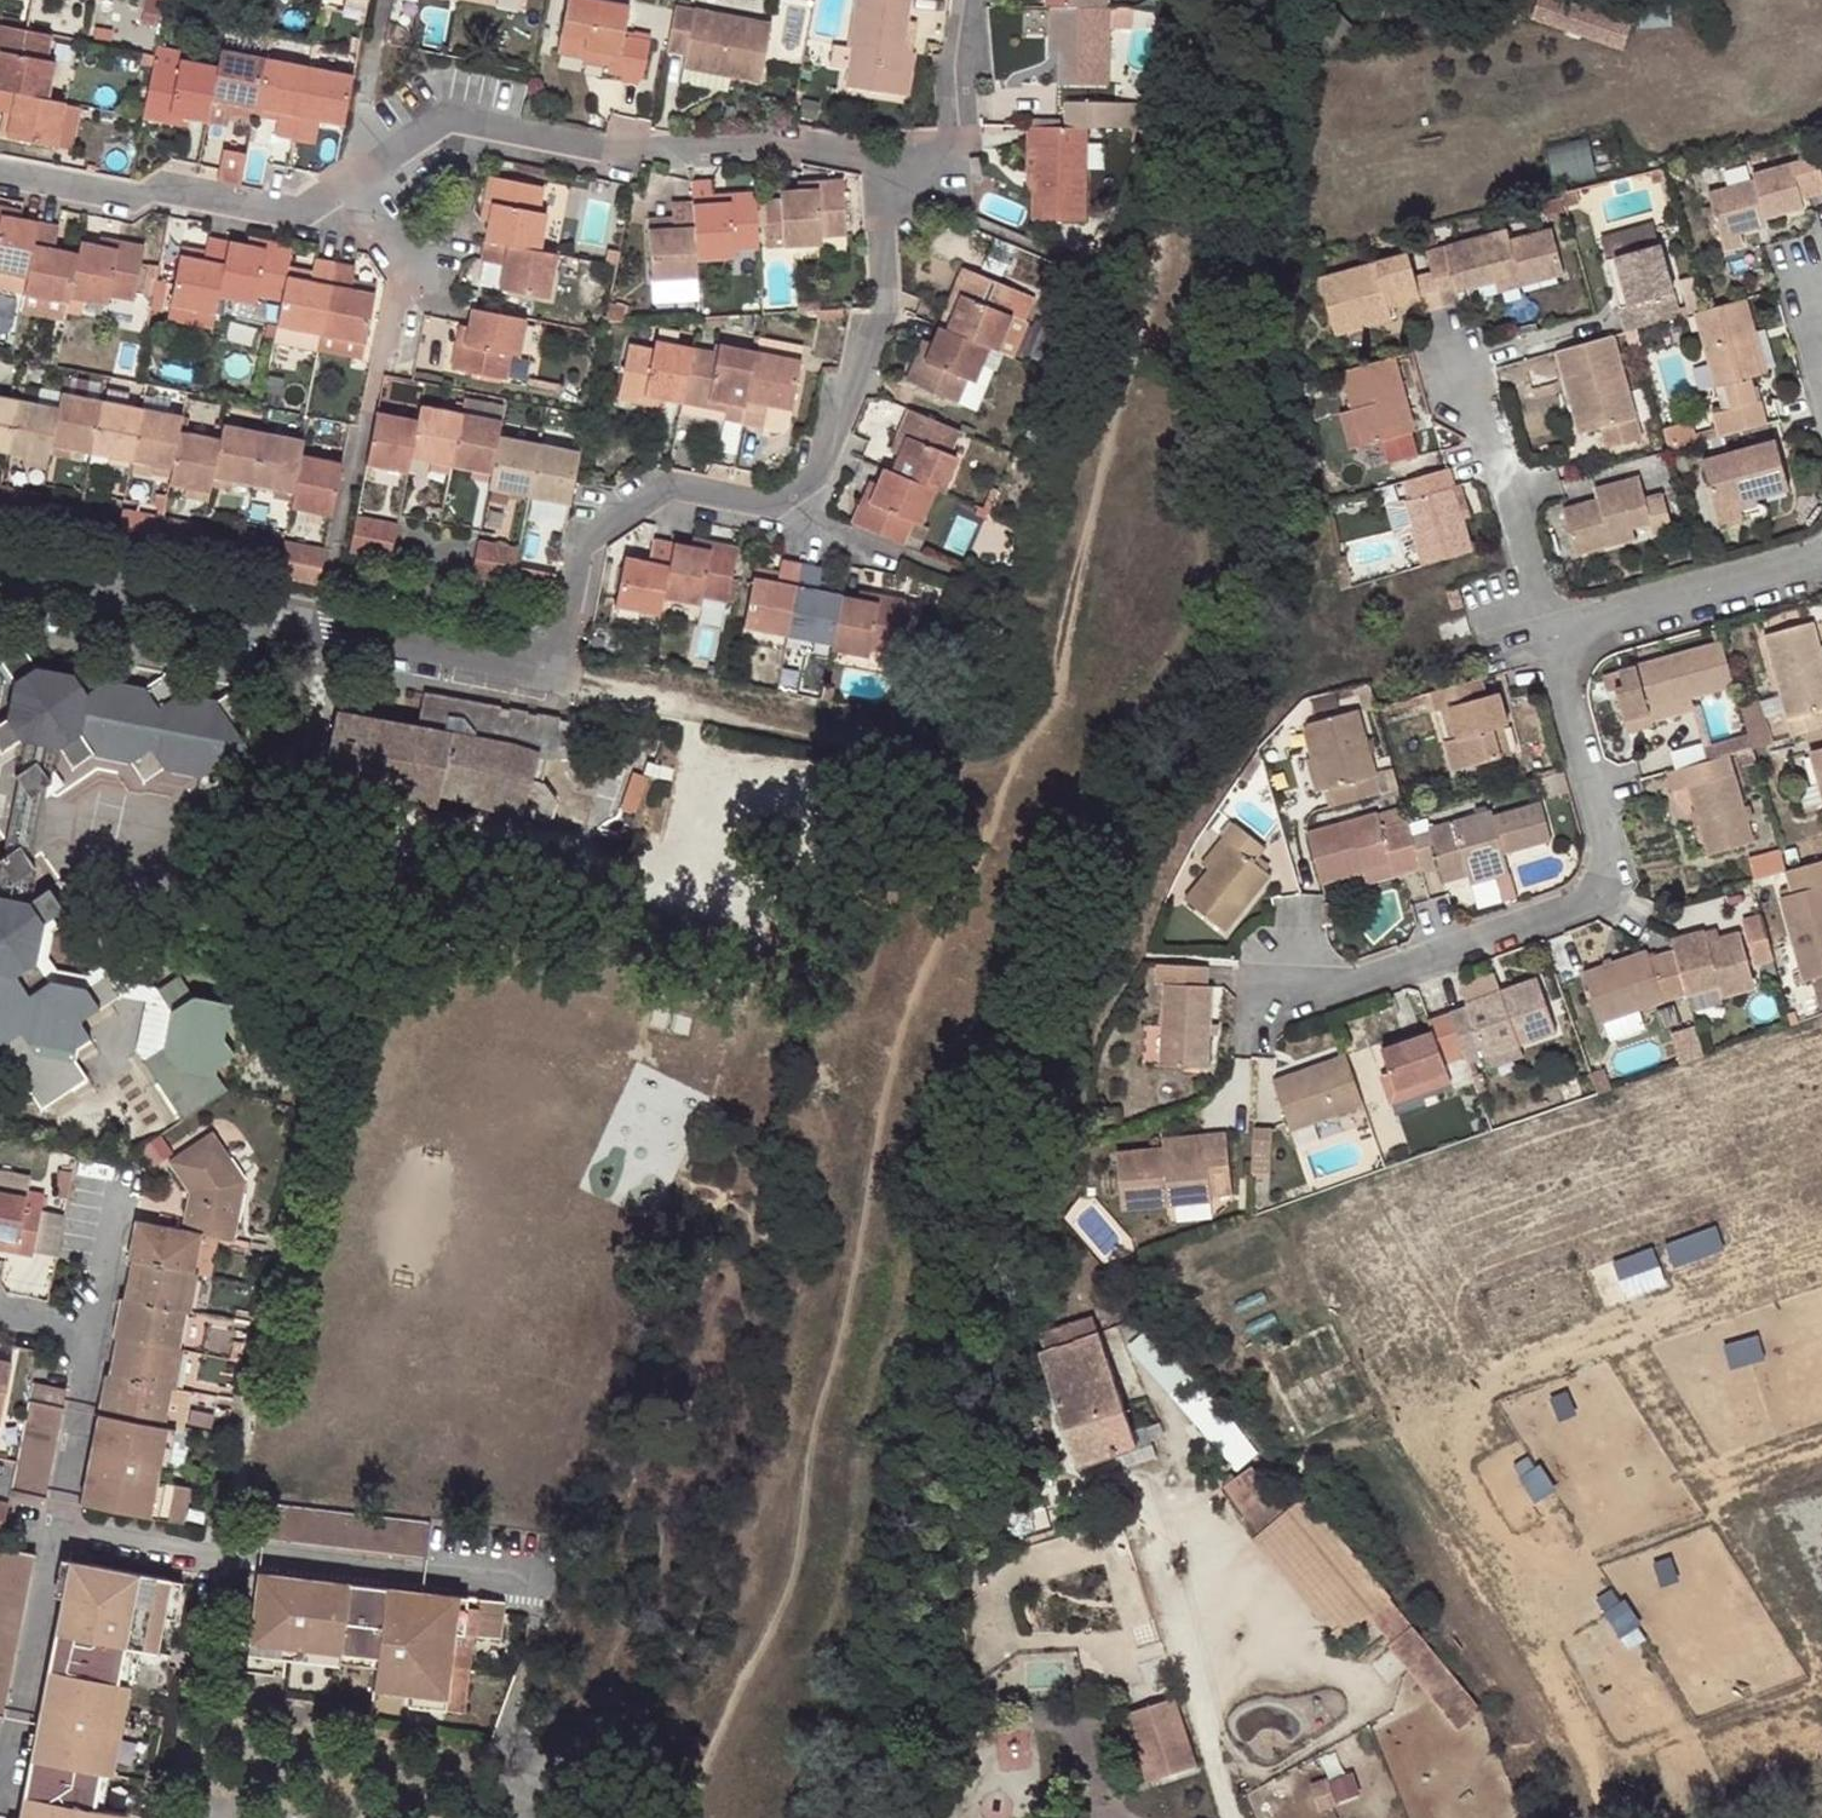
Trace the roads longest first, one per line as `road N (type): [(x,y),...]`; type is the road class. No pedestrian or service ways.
road 1 (residential): [(883,175),(885,307),(818,480),(772,506),(657,489),(590,524),(561,679),(324,647)]
road 2 (residential): [(0,172),(130,199),(180,192),(288,218),(465,122),(624,154),(795,144),(867,161),(883,175)]
road 3 (residential): [(1580,636),(1562,658),(1560,686),(1601,867),(1581,900),(1352,984),(1276,985)]
road 4 (residential): [(52,1530),(518,1593)]
road 5 (residential): [(412,273),(382,336),(324,647)]
road 6 (residential): [(324,647),(0,587)]
road 7 (residential): [(1458,345),(1521,553),(1540,598),(1580,636)]
road 8 (residential): [(1821,556),(1804,571),(1580,636)]
road 9 (residential): [(52,1530),(16,1721),(0,1765)]
road 10 (residential): [(975,0),(950,129),(883,175)]
road 11 (residential): [(88,1337),(52,1530)]
road 12 (residential): [(1821,247),(1787,267),(1821,393)]
road 13 (residential): [(118,1176),(88,1337)]

